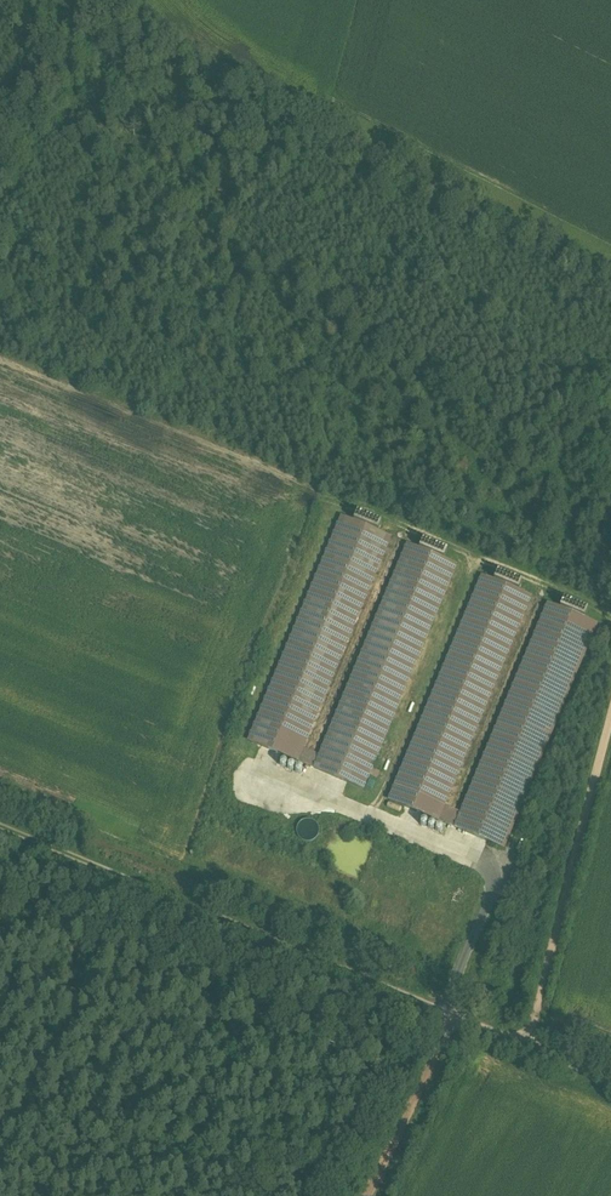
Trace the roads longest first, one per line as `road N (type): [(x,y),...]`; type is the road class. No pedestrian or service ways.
road 1 (track): [(0,834),(600,1091)]
road 2 (track): [(610,708),(515,1053)]
road 3 (track): [(425,1013),(327,1195)]

